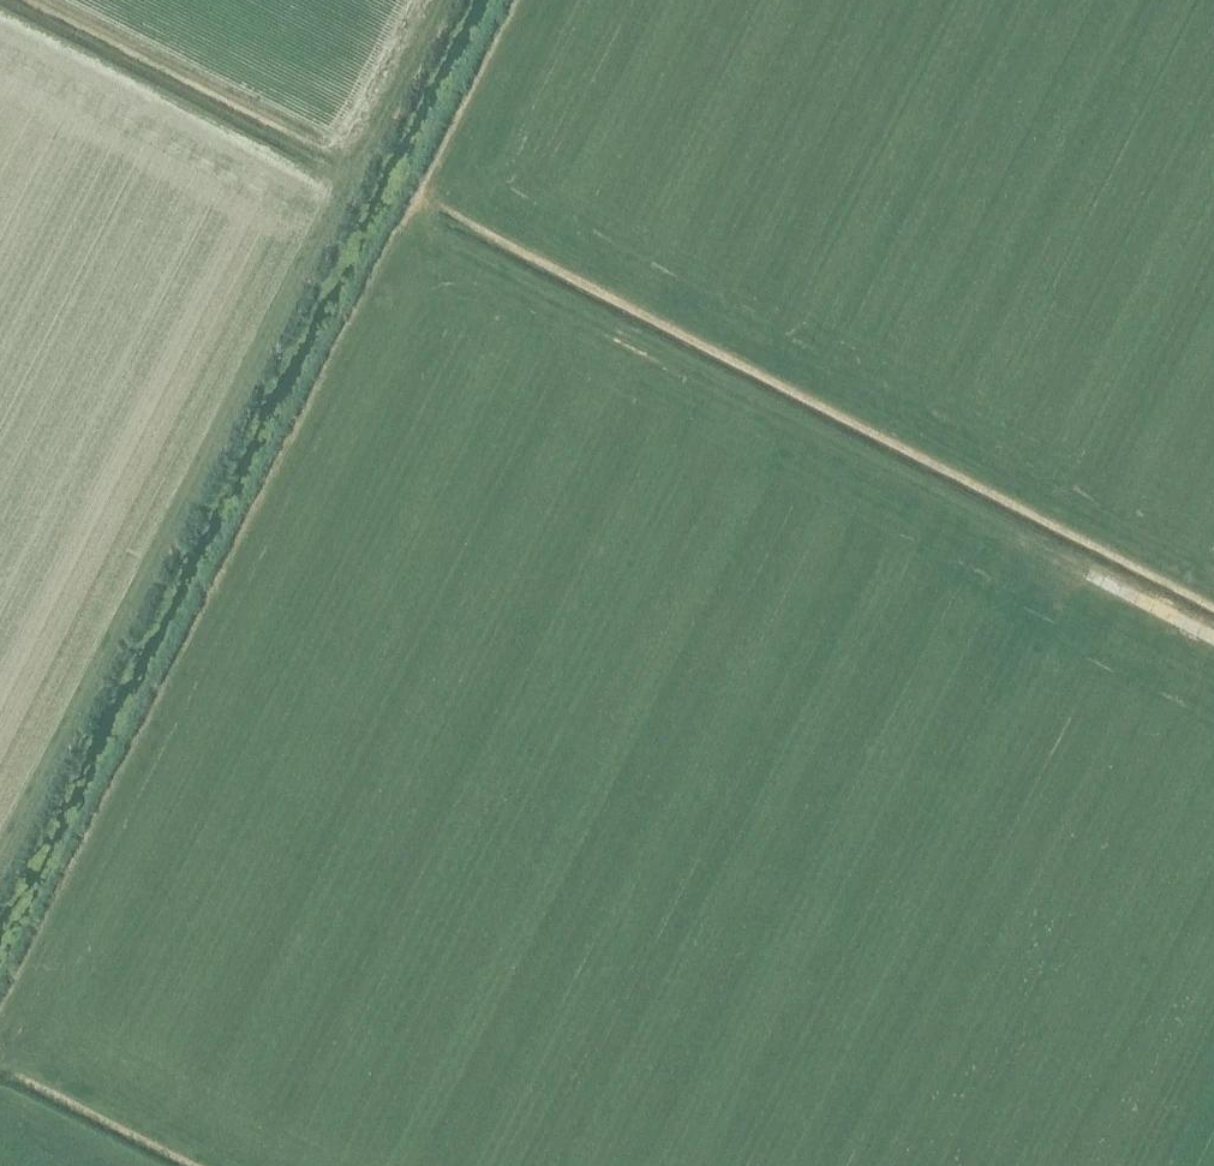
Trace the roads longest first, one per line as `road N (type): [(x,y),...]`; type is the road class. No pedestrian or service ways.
road 1 (track): [(1213,638),(1097,578)]

